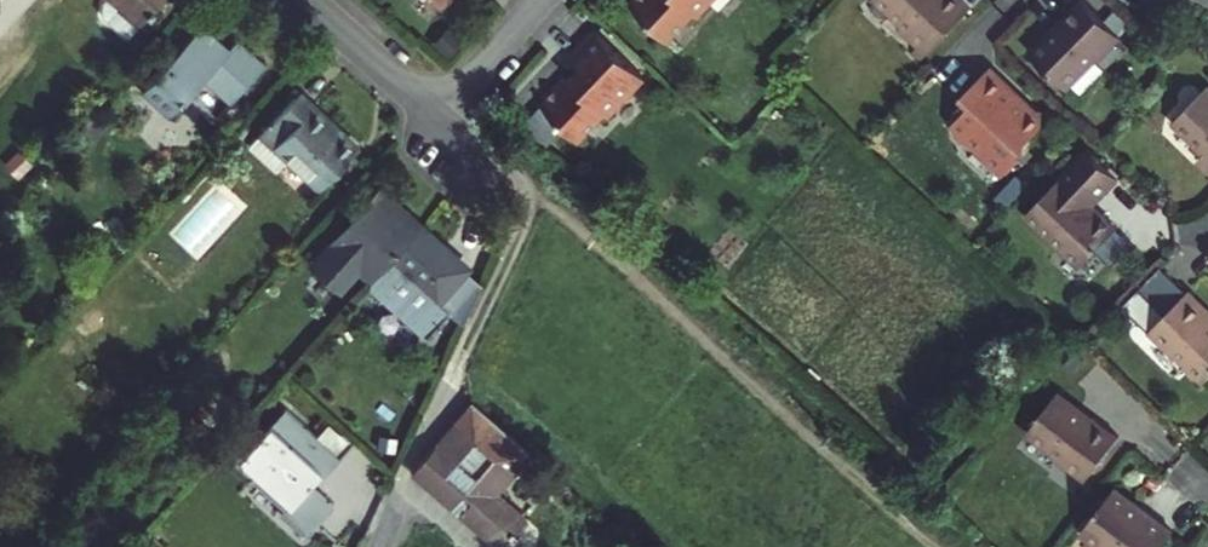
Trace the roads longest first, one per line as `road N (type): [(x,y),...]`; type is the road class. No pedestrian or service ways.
road 1 (track): [(440,119),(538,193),(929,546)]
road 2 (track): [(538,193),(412,428),(366,546)]
road 3 (residential): [(304,0),(440,119),(543,0)]

